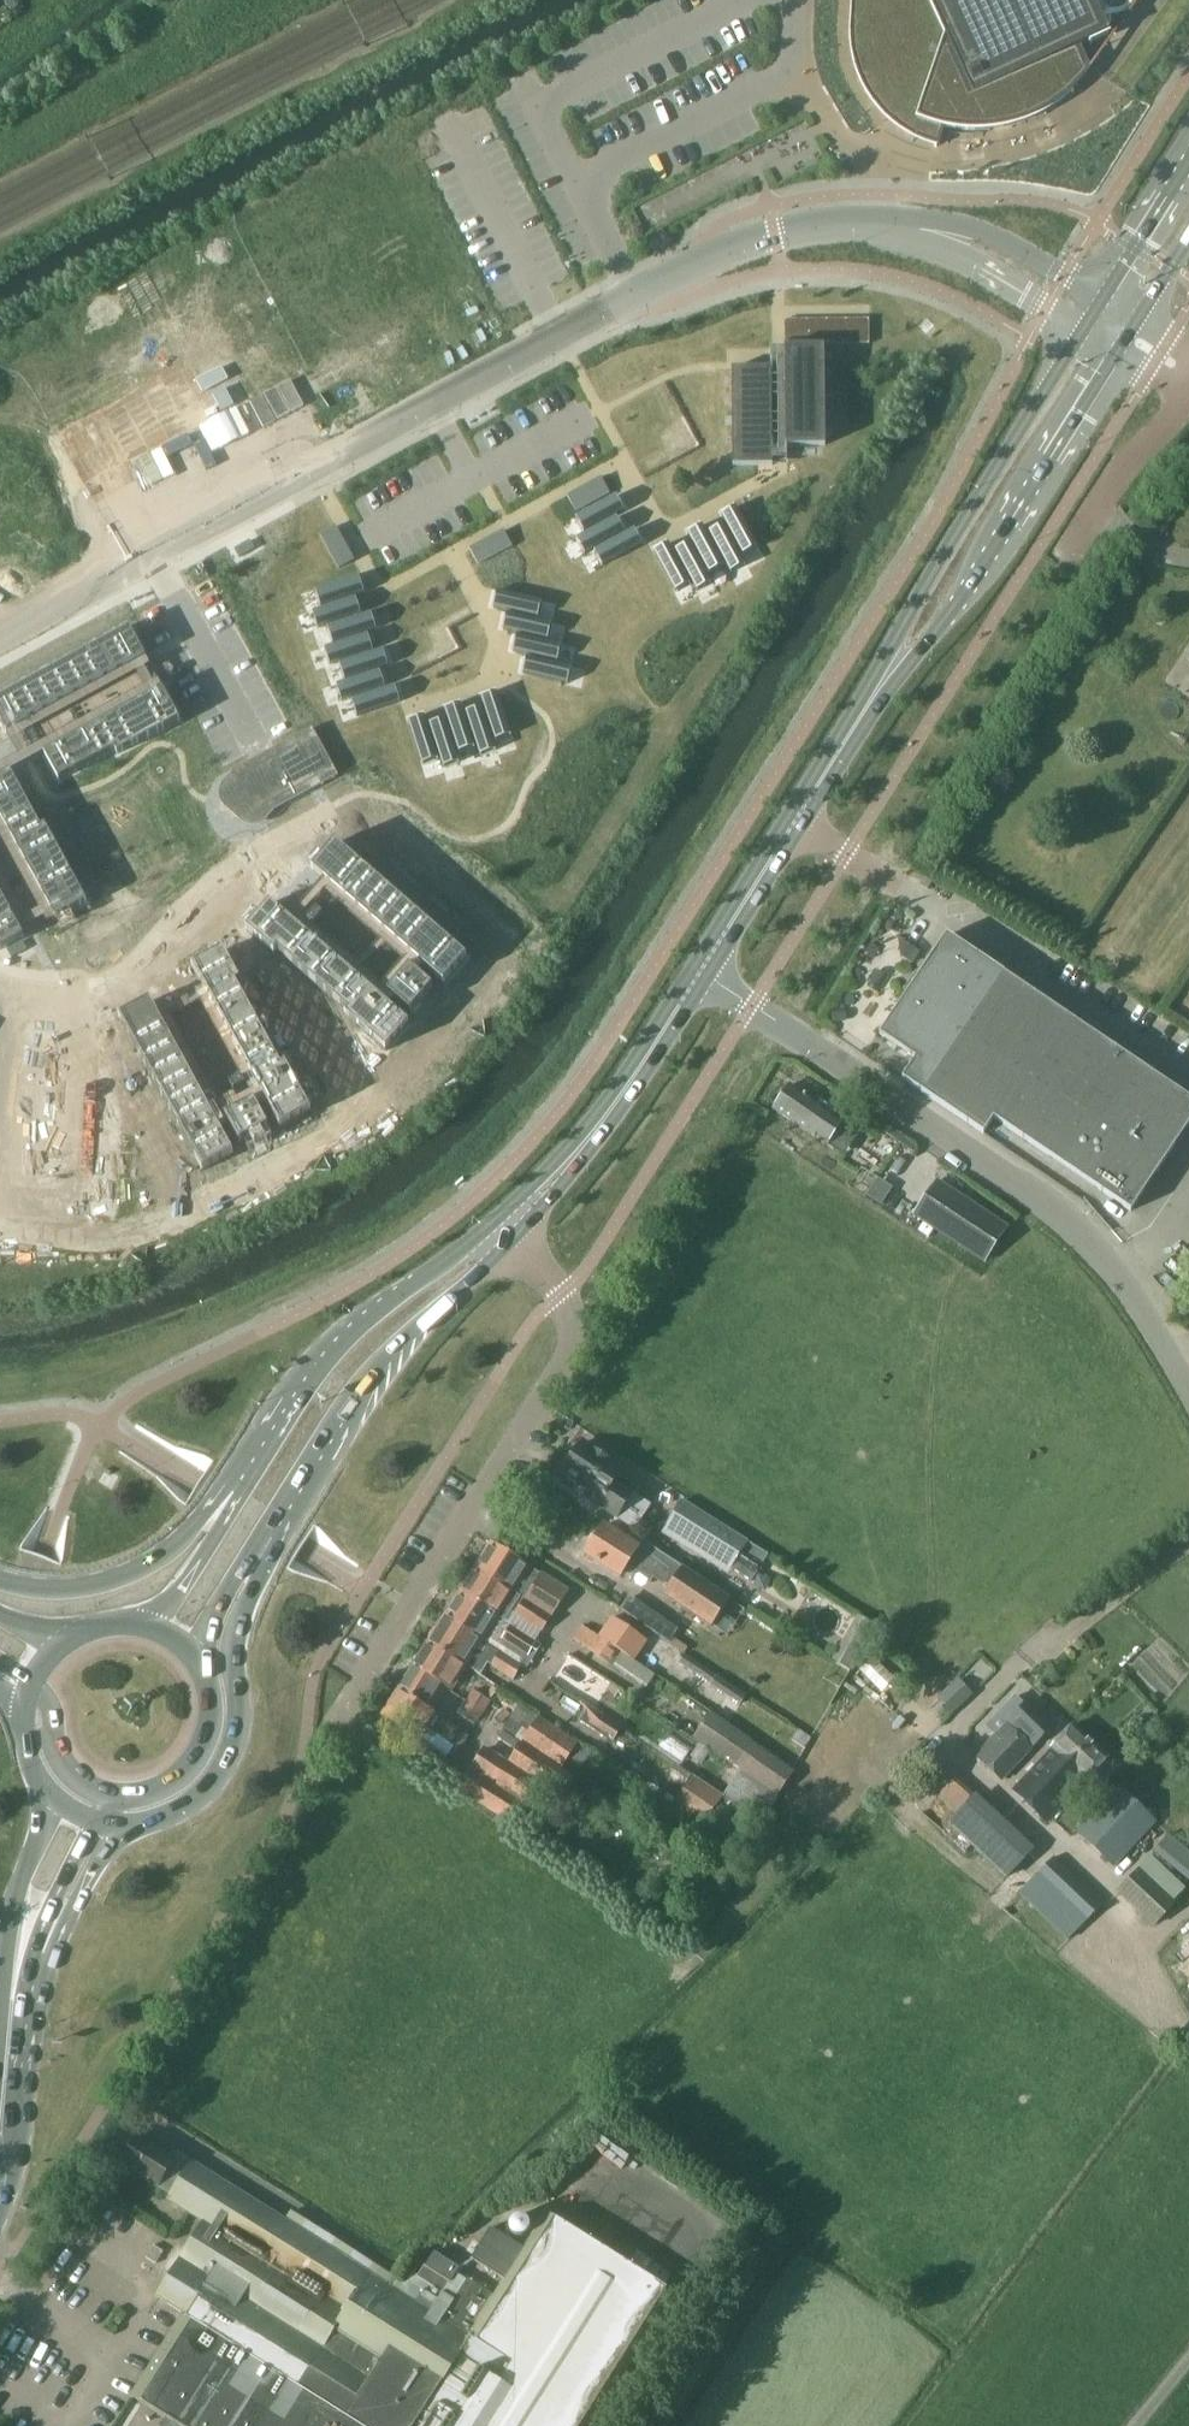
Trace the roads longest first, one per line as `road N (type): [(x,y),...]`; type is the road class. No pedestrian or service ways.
road 1 (unclassified): [(918,228),(830,225),(716,257),(315,473)]
road 2 (unclassified): [(1188,1392),(1155,1330),(1072,1227),(704,968)]
road 3 (residential): [(512,1237),(562,1295),(572,1317),(571,1349),(334,1727)]
road 4 (primary): [(260,1556),(367,1387),(512,1237)]
road 5 (primary): [(891,670),(967,591),(1117,350)]
road 6 (primary): [(1084,330),(927,579),(891,670)]
road 7 (primary): [(497,1219),(355,1331),(306,1388),(237,1499)]
road 8 (residential): [(0,996),(87,998),(80,1200),(0,1196)]
road 9 (residential): [(315,473),(0,643)]
road 10 (primary): [(704,968),(891,670)]
road 11 (primary): [(115,1825),(183,1809),(228,1756),(237,1710),(233,1646),(260,1556)]
road 12 (primary): [(512,1237),(611,1123),(668,1037),(683,998)]
road 13 (primary): [(683,998),(604,1106),(497,1219)]
road 14 (primary): [(237,1499),(128,1573),(67,1588),(0,1579)]
road 15 (unclassified): [(1063,563),(1128,464),(1188,399)]
road 16 (secondary): [(0,2164),(23,1960)]
road 17 (unclassified): [(1106,296),(980,230),(918,228)]
road 18 (primary): [(112,1795),(167,1786),(197,1757),(212,1701),(195,1656)]
road 19 (unclassified): [(918,228),(1084,330)]
road 20 (secondary): [(52,1796),(24,1879),(23,1960)]
road 21 (secondary): [(23,1960),(77,1903),(115,1825)]
road 22 (primary): [(1188,163),(1106,296)]
road 23 (secondary): [(23,1960),(92,1821)]
road 24 (primary): [(237,1499),(153,1627)]
road 25 (primary): [(34,1680),(64,1762),(86,1785),(112,1795)]
road 26 (primary): [(195,1656),(234,1579),(260,1556)]

